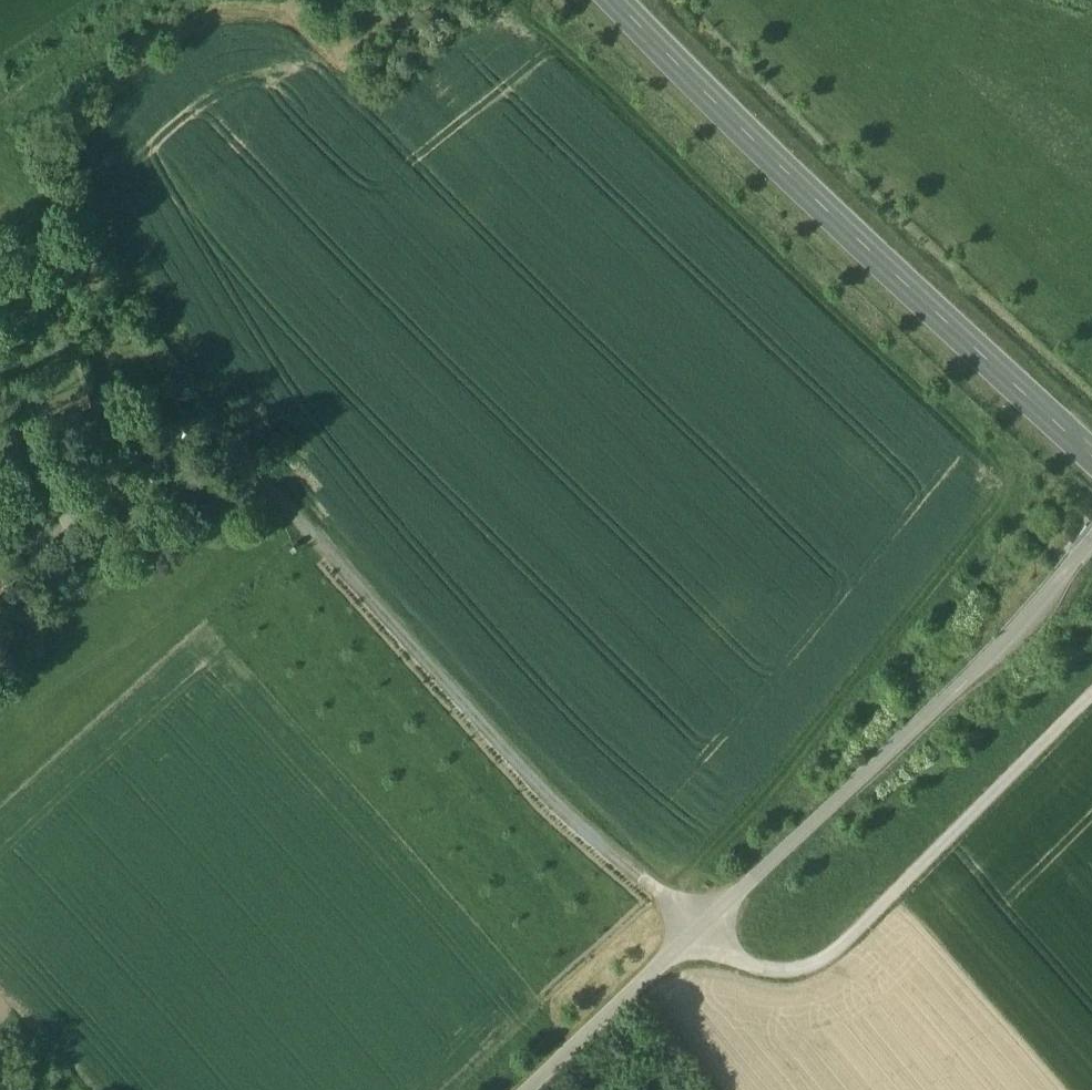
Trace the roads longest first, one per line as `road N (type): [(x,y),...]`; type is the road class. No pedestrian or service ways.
road 1 (track): [(698,931),(518,761),(284,491),(167,336),(82,169)]
road 2 (track): [(545,1089),(1091,528)]
road 3 (primary): [(620,0),(1091,456)]
road 4 (track): [(698,931),(731,959),(763,971),(803,968),(843,942),(1091,689)]

